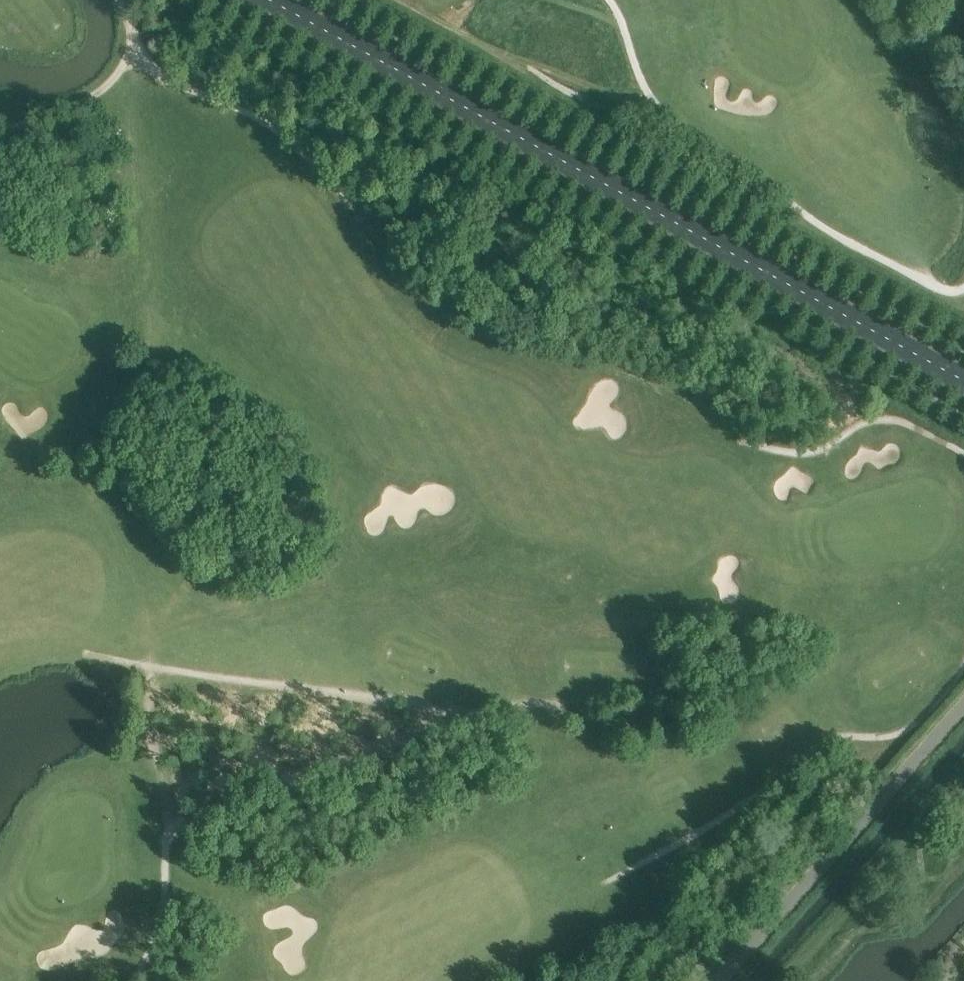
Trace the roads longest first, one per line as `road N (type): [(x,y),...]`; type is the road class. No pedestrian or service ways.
road 1 (unclassified): [(963,379),(270,0)]

